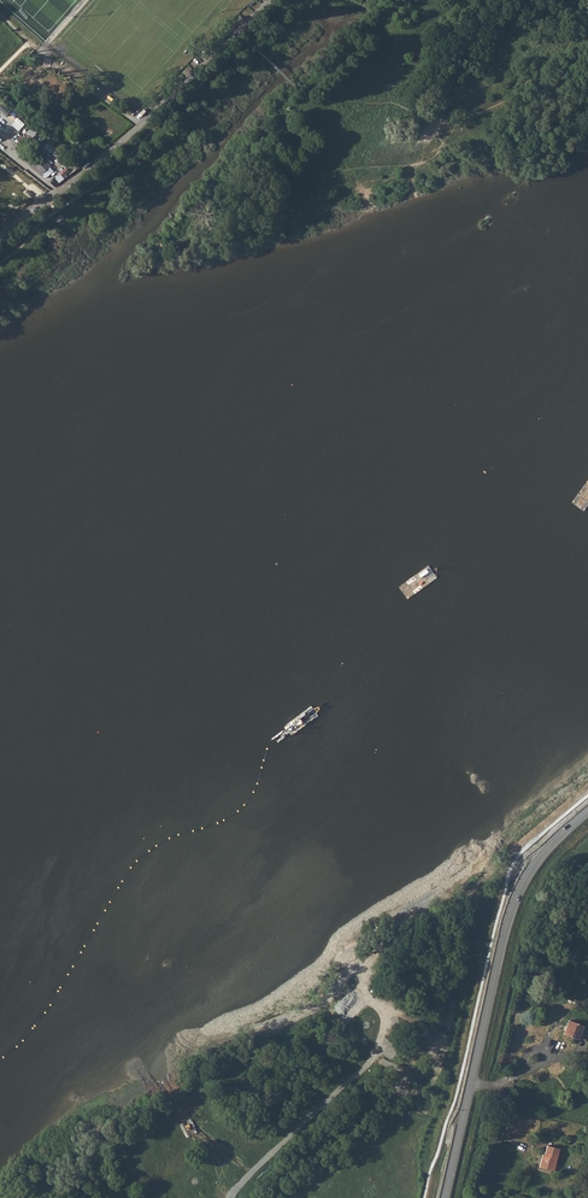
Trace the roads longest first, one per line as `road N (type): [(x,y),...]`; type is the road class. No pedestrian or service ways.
road 1 (secondary): [(444,1197),(510,912),(542,854),(587,810)]

